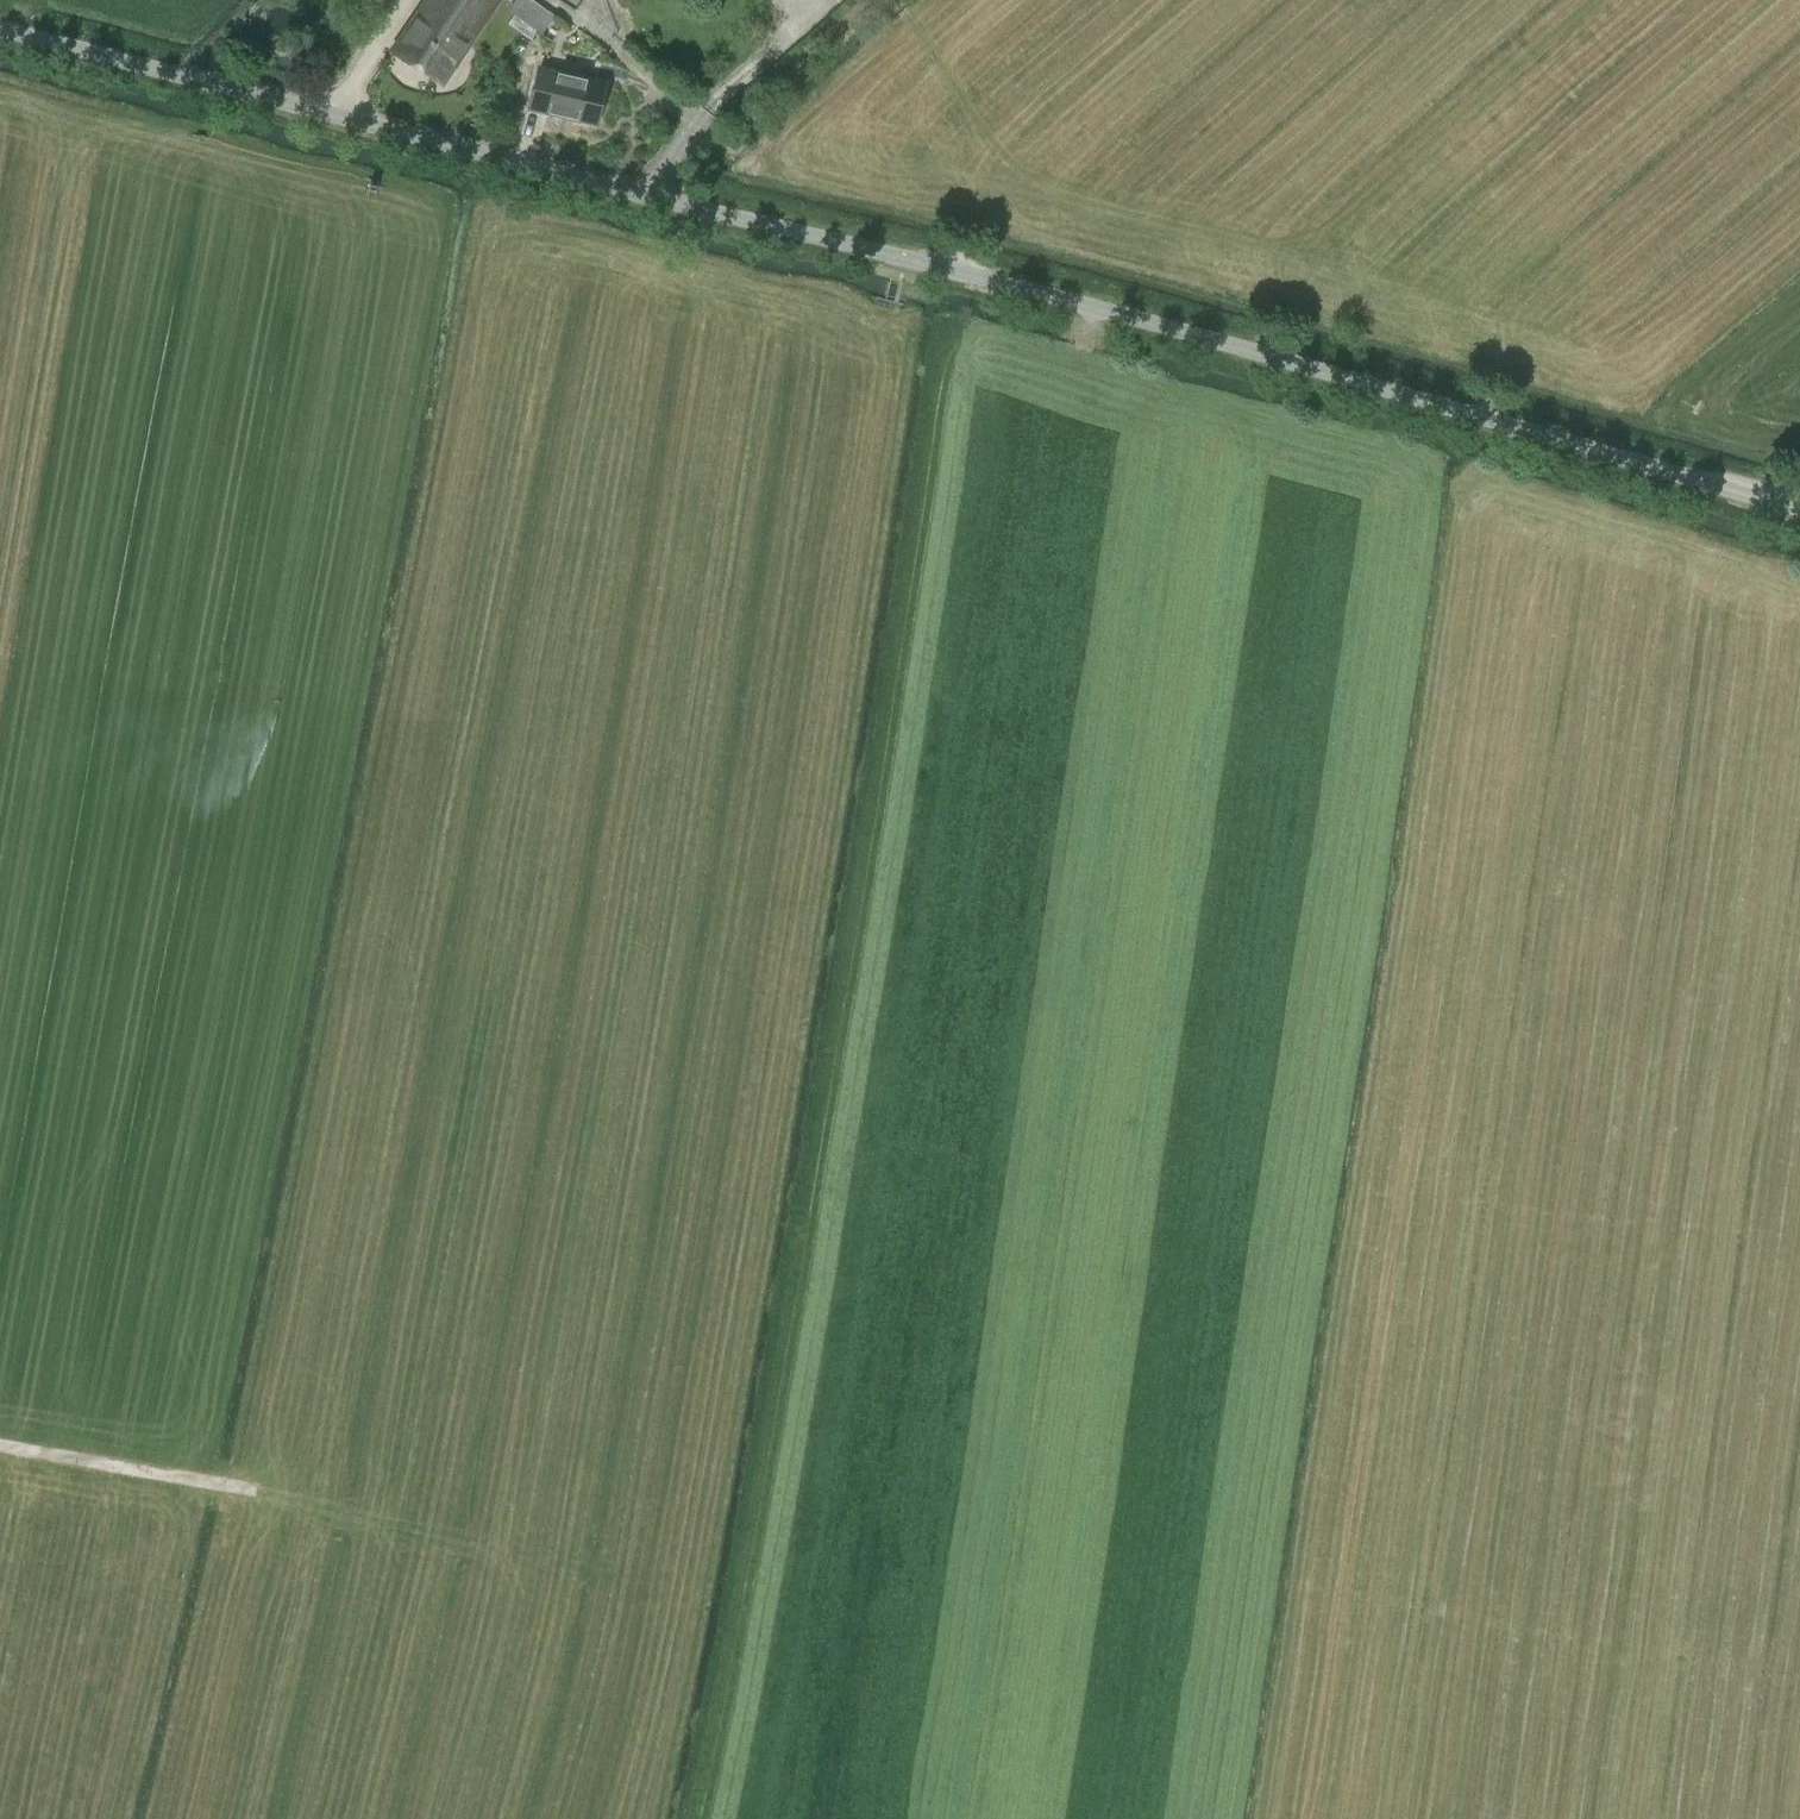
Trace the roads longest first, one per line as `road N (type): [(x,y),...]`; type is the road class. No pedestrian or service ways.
road 1 (unclassified): [(1799,510),(1083,306),(0,23)]
road 2 (track): [(253,1488),(0,1445)]

